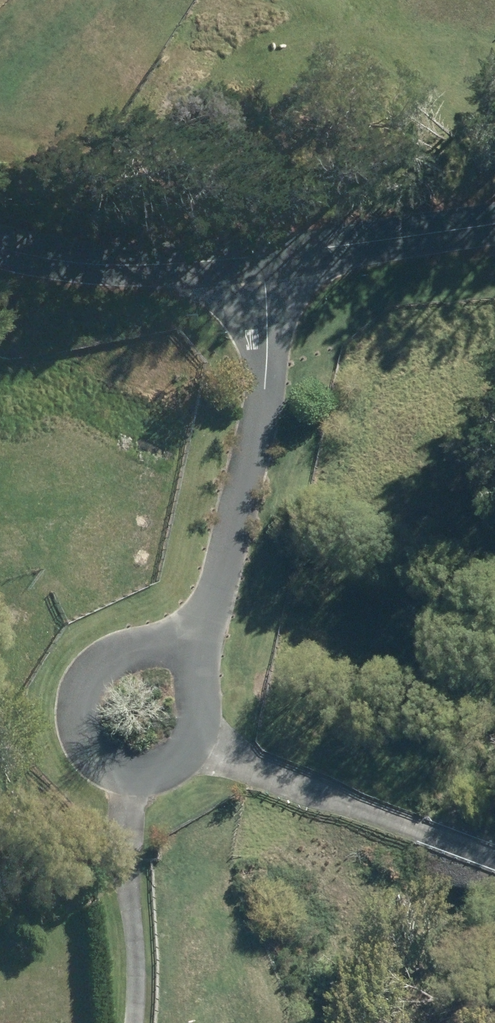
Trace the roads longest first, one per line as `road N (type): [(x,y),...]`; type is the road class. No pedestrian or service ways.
road 1 (residential): [(261,257),(266,379),(193,652)]
road 2 (residential): [(197,744),(165,765),(116,761),(97,748),(78,708),(89,662),(107,644),(149,633),(193,652)]
road 3 (residential): [(494,858),(197,744)]
road 4 (tertiary): [(261,257),(126,267),(51,260),(0,244)]
road 5 (tertiary): [(494,222),(261,257)]

